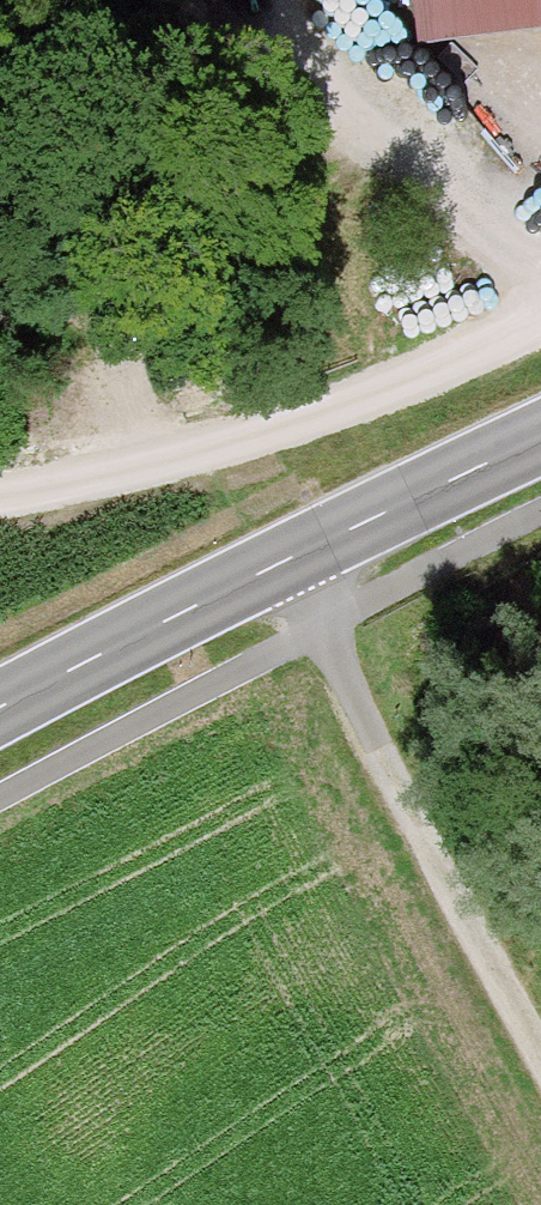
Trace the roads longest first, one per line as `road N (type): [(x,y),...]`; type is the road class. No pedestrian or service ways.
road 1 (primary): [(540,440),(291,555),(0,705)]
road 2 (track): [(0,487),(73,479),(284,431),(540,322)]
road 3 (track): [(291,555),(540,1038)]

